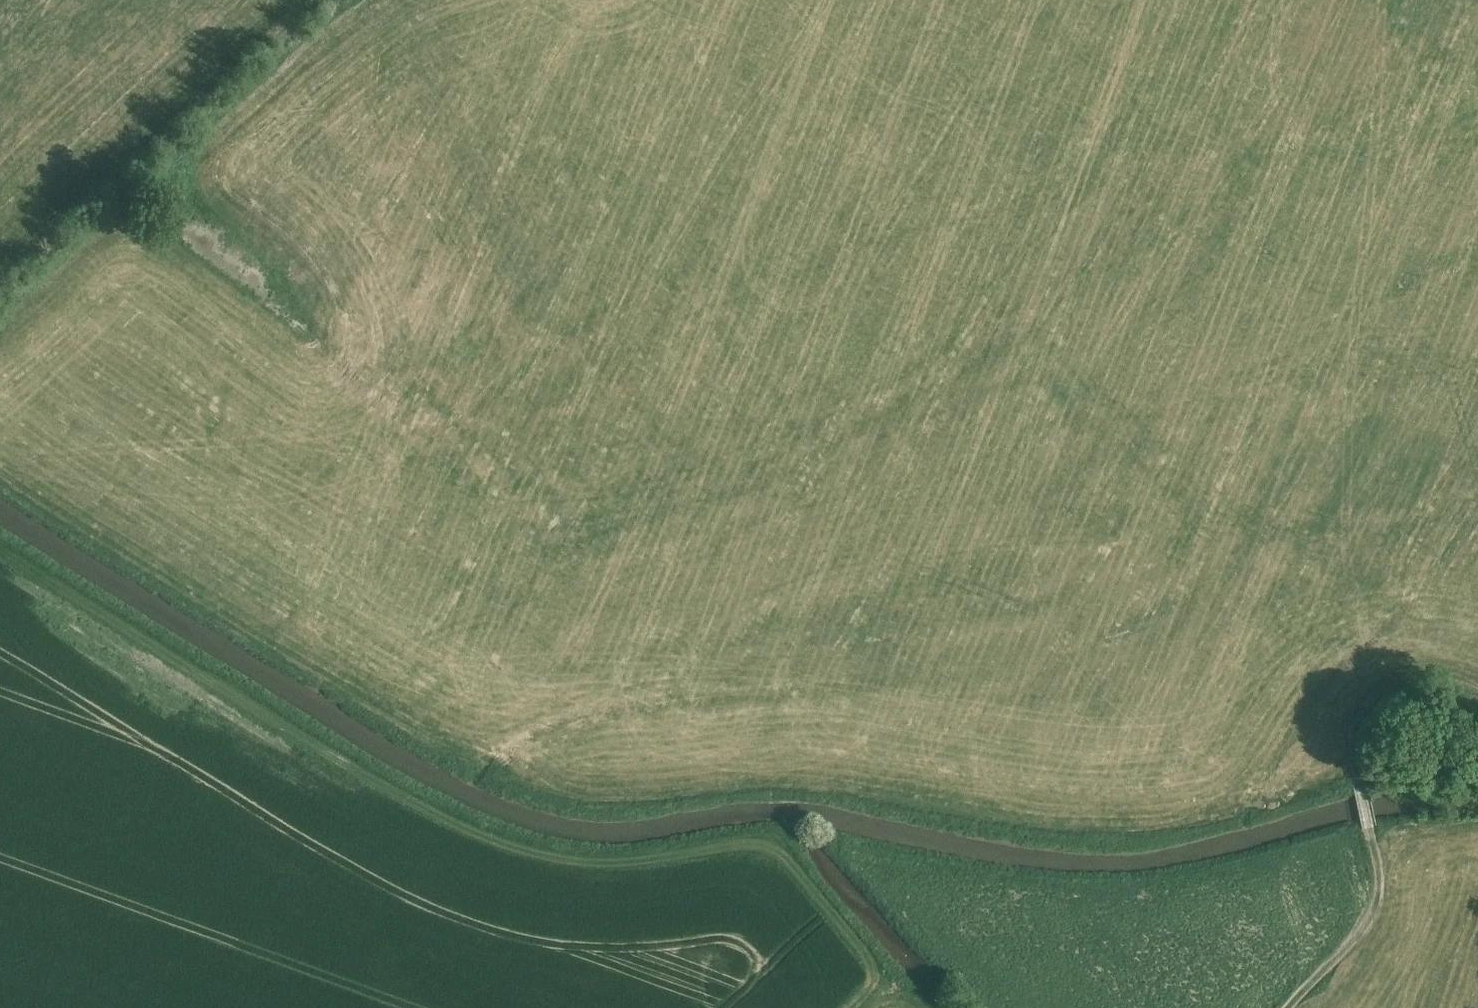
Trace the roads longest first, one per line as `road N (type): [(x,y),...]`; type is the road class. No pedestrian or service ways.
road 1 (track): [(1289,1007),(1347,948),(1374,904),(1377,862),(1353,727),(1382,689),(1461,685),(1477,695)]

